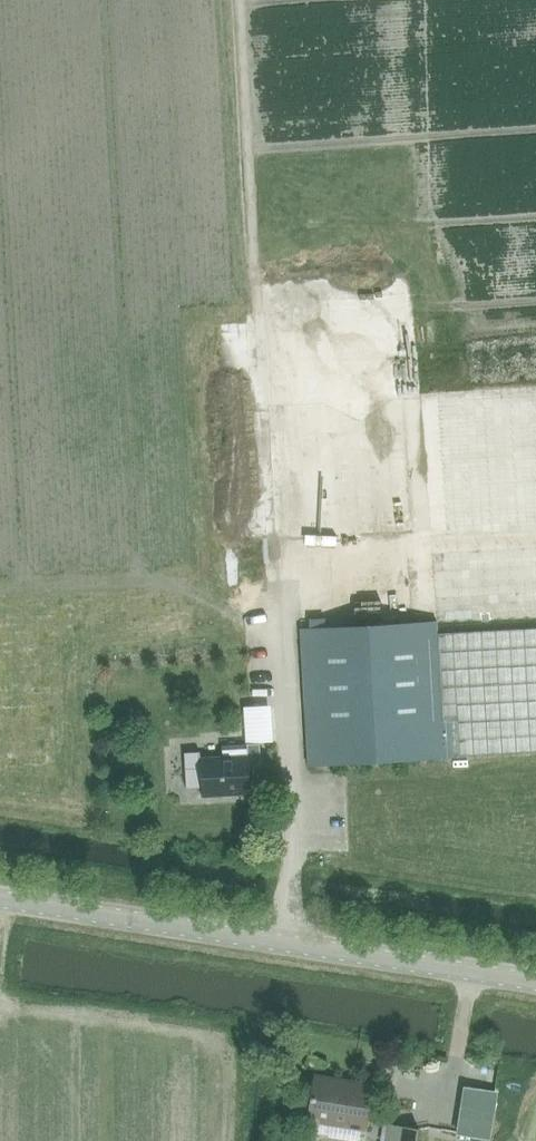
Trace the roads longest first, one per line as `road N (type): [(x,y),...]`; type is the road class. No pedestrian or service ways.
road 1 (unclassified): [(0,908),(535,982)]

